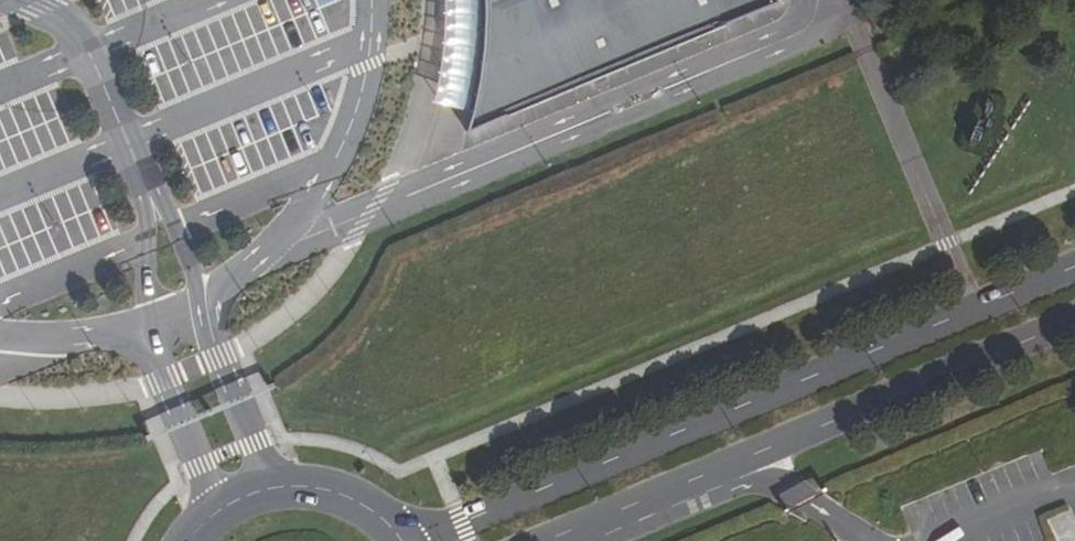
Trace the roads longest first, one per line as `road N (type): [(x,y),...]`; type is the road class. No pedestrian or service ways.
road 1 (tertiary): [(1074,267),(411,540)]
road 2 (tertiary): [(562,540),(1074,322)]
road 3 (tertiary): [(406,540),(383,513),(341,487),(307,479),(244,486),(214,502),(178,540)]

